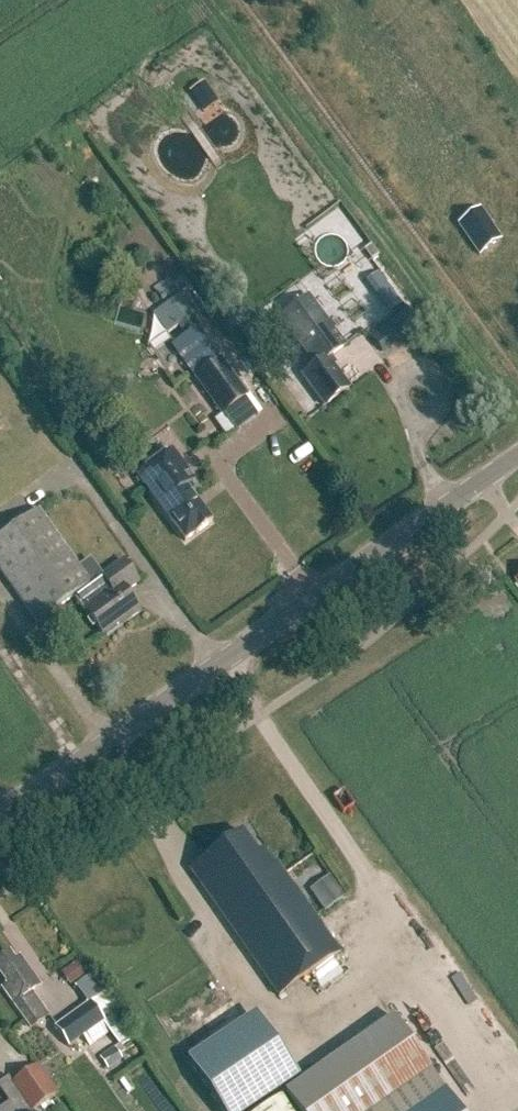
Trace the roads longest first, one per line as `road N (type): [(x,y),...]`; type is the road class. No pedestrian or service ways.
road 1 (tertiary): [(0,815),(517,455)]

